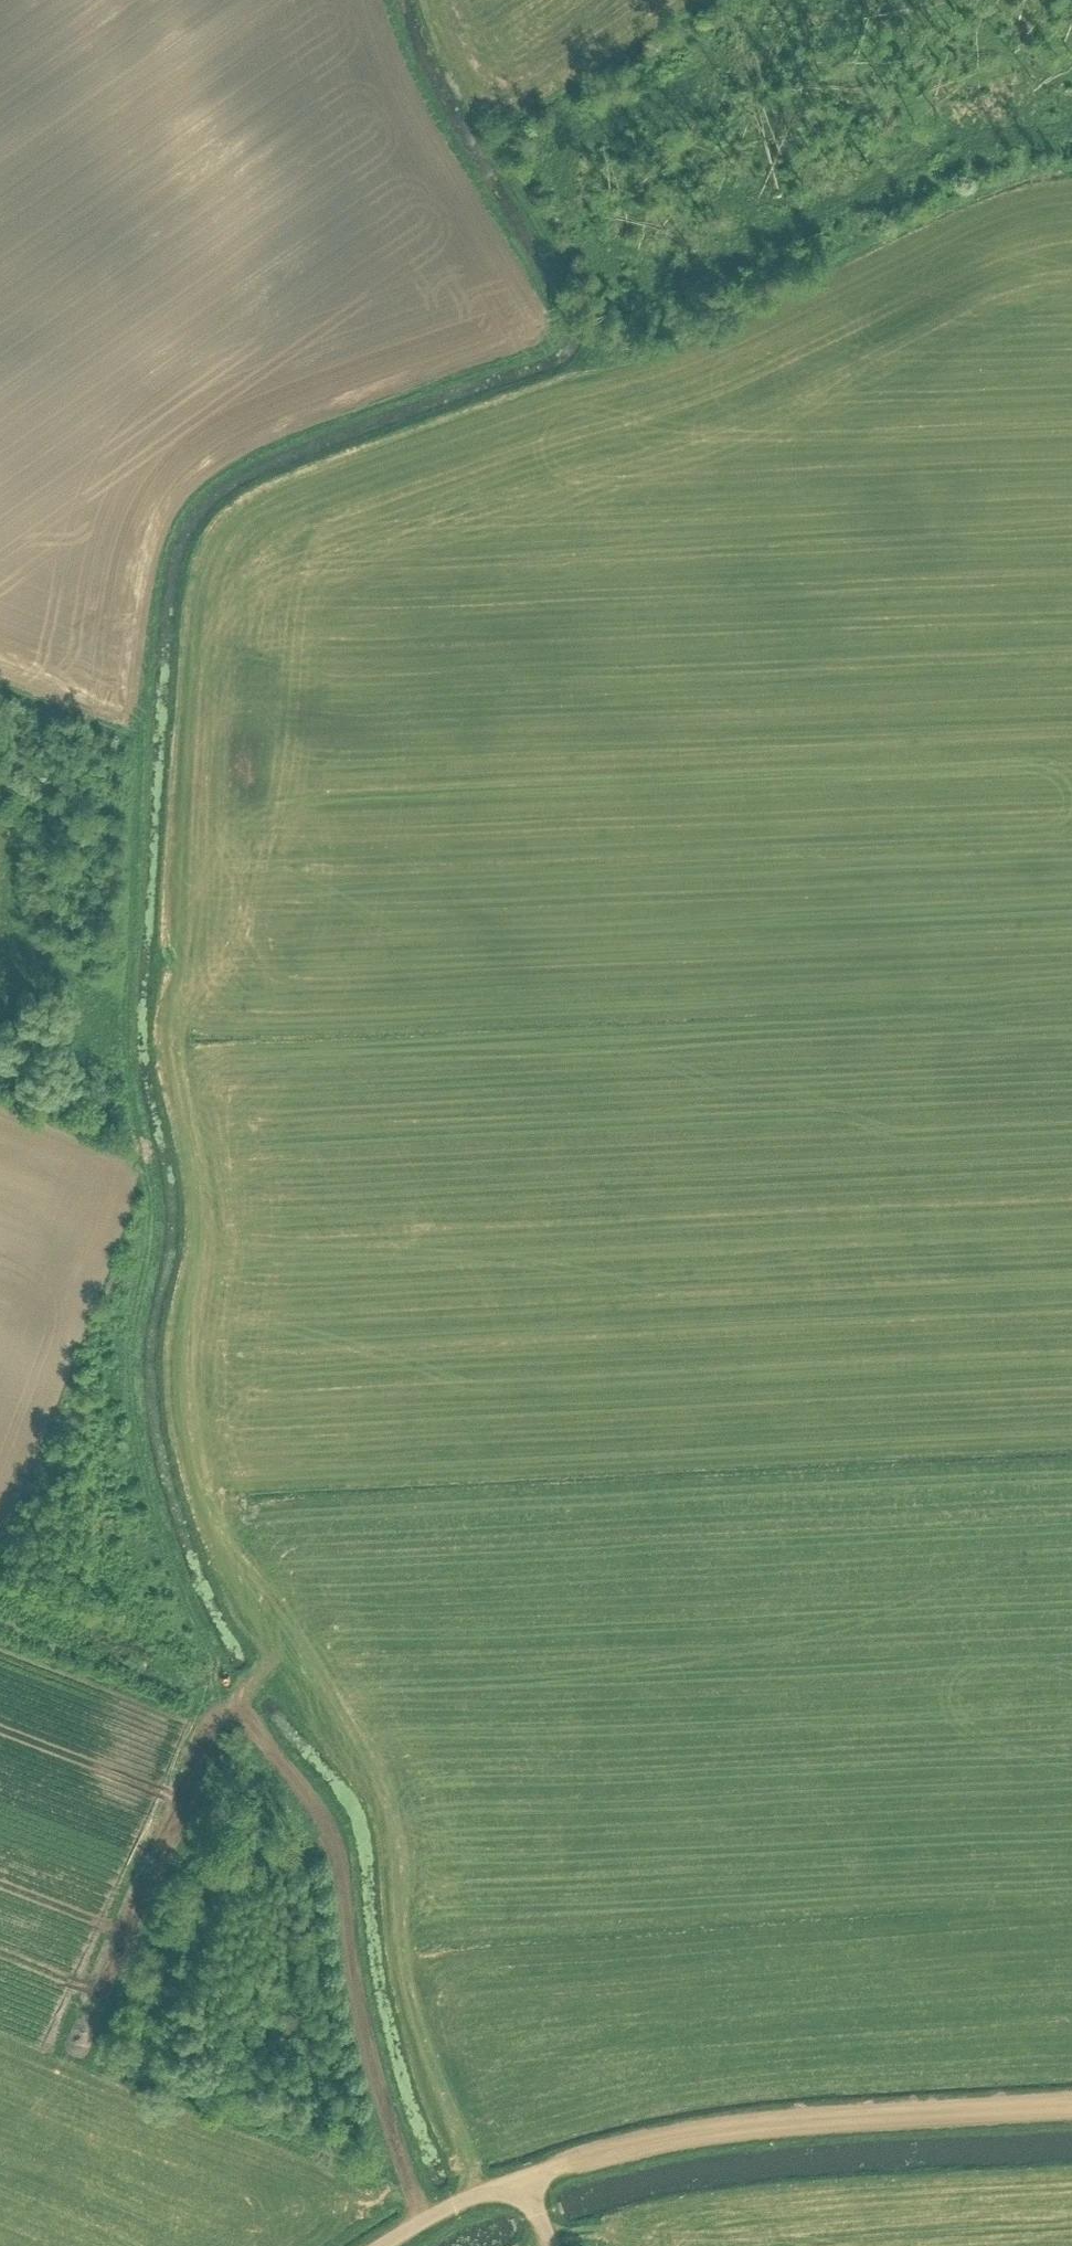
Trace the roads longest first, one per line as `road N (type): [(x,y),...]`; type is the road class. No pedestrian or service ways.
road 1 (track): [(425,2220),(366,2034),(334,1837),(319,1806),(245,1716),(239,1697)]
road 2 (track): [(524,2173),(730,2124),(1071,2101)]
road 3 (unclassified): [(382,2245),(524,2173),(548,2239)]

